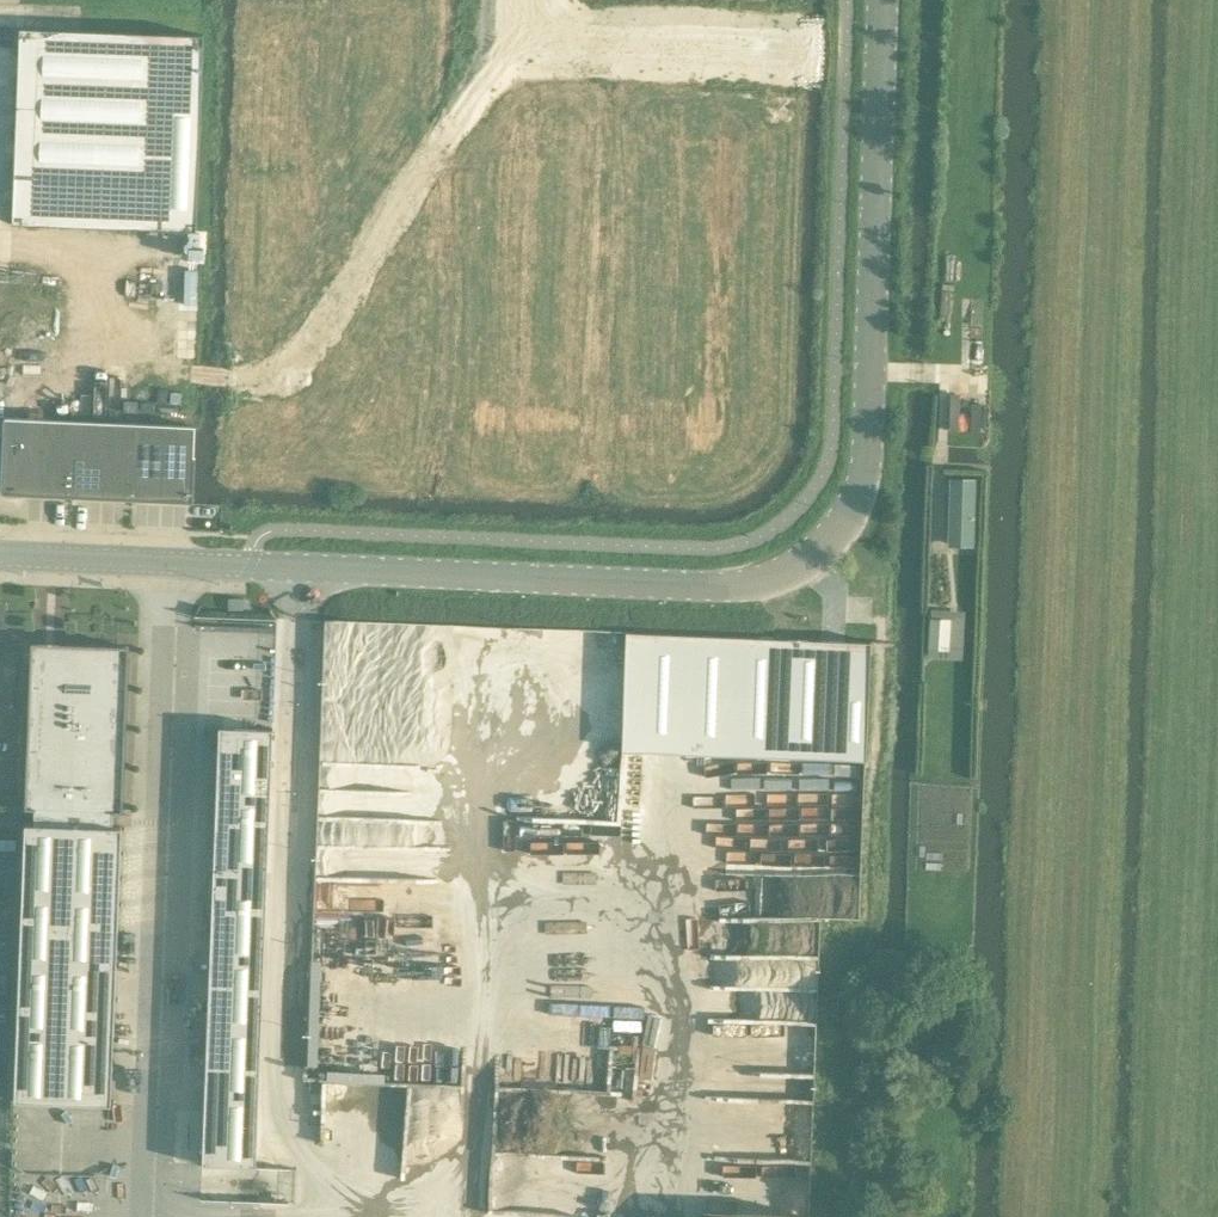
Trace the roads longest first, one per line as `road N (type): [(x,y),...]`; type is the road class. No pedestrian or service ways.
road 1 (tertiary): [(0,556),(734,587),(797,568),(838,537),(867,451),(879,63)]
road 2 (unclassified): [(527,0),(526,52),(879,63)]

